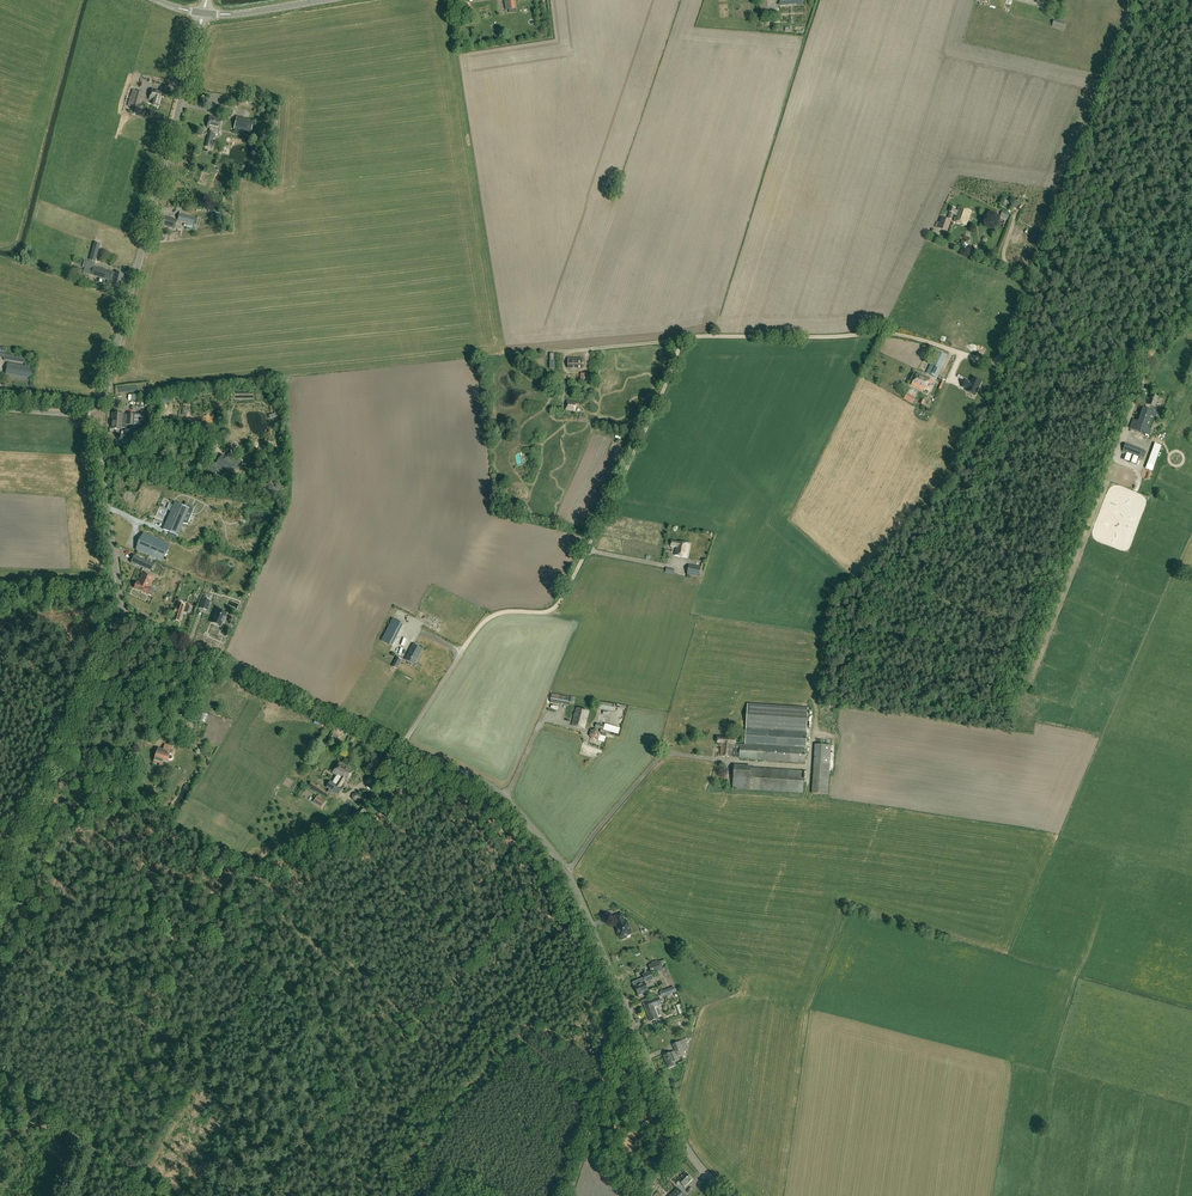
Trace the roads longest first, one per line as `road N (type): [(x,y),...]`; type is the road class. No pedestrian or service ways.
road 1 (tertiary): [(730,1195),(689,1153),(568,870),(511,804),(477,780),(123,615)]
road 2 (track): [(998,363),(895,334),(689,339),(556,608),(491,615),(465,649)]
road 3 (tertiary): [(99,417),(204,13)]
road 4 (track): [(1135,0),(998,363)]
road 5 (unclassified): [(0,885),(79,692),(112,622),(123,615)]
road 6 (tertiary): [(123,615),(99,417)]
road 7 (track): [(998,363),(1032,373),(1079,369),(1149,351),(1176,333)]
road 8 (track): [(679,350),(668,342),(571,351),(564,354),(562,375)]
road 9 (tertiary): [(327,0),(204,13)]

